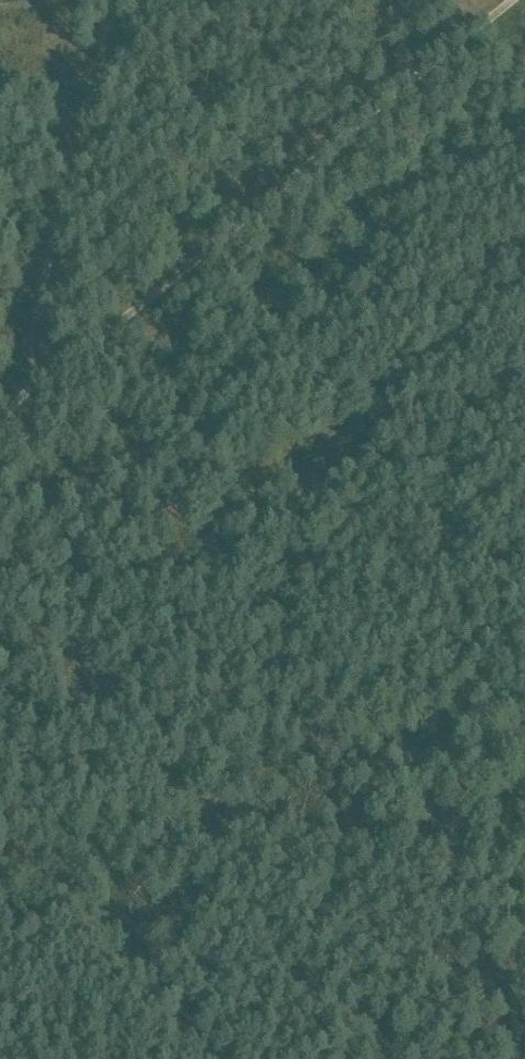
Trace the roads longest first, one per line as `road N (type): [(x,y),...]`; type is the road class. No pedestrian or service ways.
road 1 (track): [(524,1),(0,440)]
road 2 (track): [(54,392),(145,0)]

